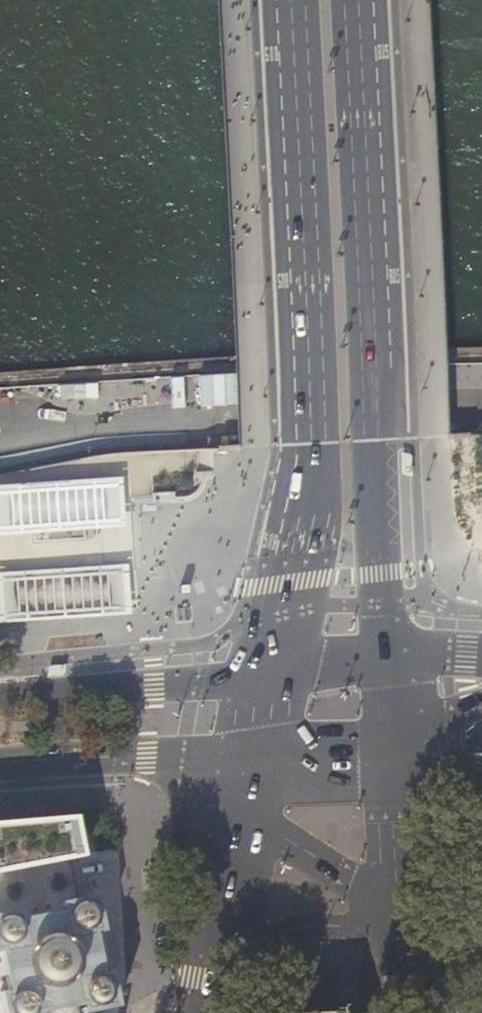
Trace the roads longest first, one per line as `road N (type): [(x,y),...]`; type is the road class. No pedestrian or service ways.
road 1 (primary): [(288,0),(312,443),(269,660)]
road 2 (primary): [(394,654),(359,0)]
road 3 (primary): [(269,660),(192,683),(0,697)]
road 4 (unclassified): [(255,751),(269,822),(414,943)]
road 5 (primary): [(0,761),(255,751)]
road 6 (primary): [(255,751),(209,980)]
road 7 (residential): [(414,943),(319,926),(291,930),(209,980)]
road 8 (primary): [(414,943),(396,730)]
road 9 (primary): [(255,751),(351,748),(396,730)]
road 10 (primary): [(394,654),(269,660)]

